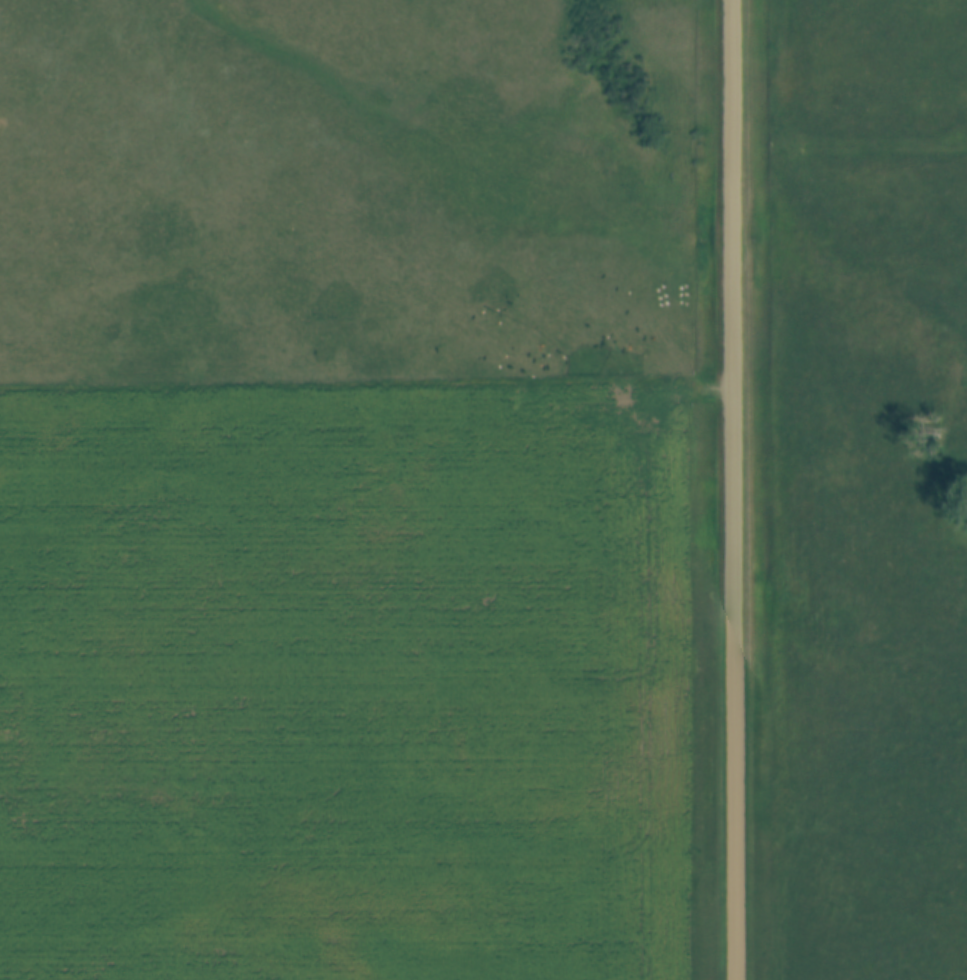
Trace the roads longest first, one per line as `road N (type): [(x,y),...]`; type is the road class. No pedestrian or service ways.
road 1 (residential): [(731,979),(730,0)]

